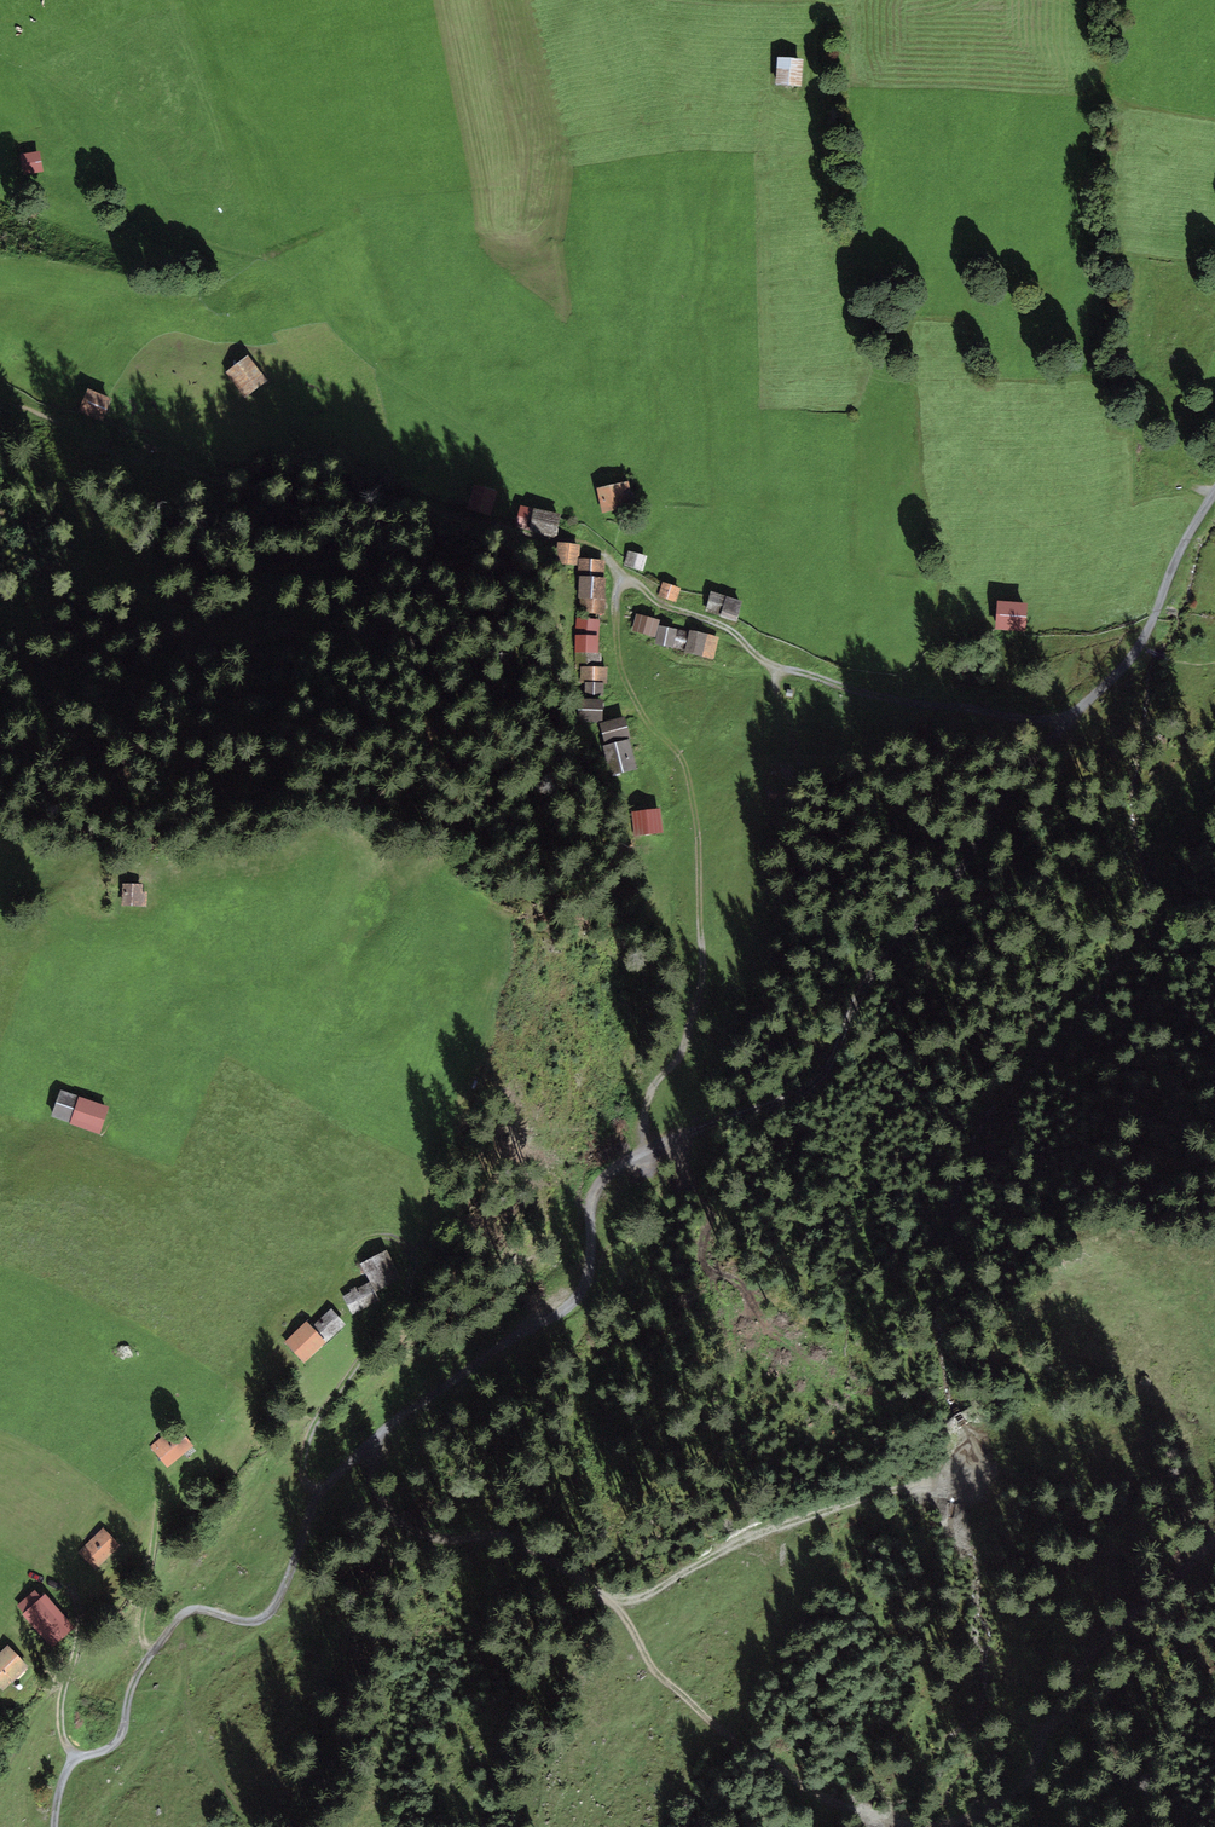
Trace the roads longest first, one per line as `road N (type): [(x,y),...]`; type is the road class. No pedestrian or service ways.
road 1 (track): [(1214,489),(1175,561),(1142,648),(1069,719),(938,902),(864,978),(840,1057),(808,1090),(643,1151),(604,1176),(590,1204),(585,1290),(408,1413),(319,1492)]
road 2 (track): [(372,1441),(376,1486),(393,1521),(457,1542),(508,1535),(539,1552),(617,1608),(666,1682),(714,1726),(824,1802),(901,1824),(938,1824),(1017,1793),(1089,1659),(1214,1544)]
road 3 (track): [(621,583),(614,601),(619,661),(646,721),(680,757),(696,817),(704,978),(681,1046),(655,1081),(643,1151)]
road 4 (track): [(319,1492),(275,1606),(251,1622),(183,1612),(134,1679),(118,1738),(69,1764),(55,1826)]
road 5 (track): [(1069,719),(915,704),(838,686),(770,665),(727,628),(661,604),(638,582),(621,583)]
road 6 (track): [(343,1258),(366,1238),(385,1236),(408,1253),(411,1273),(312,1428),(304,1472),(319,1492)]
road 7 (track): [(617,1608),(765,1526),(932,1487)]
road 8 (track): [(42,1578),(66,1589),(82,1616),(60,1720),(76,1759)]
road 9 (track): [(159,1490),(141,1619),(144,1642),(154,1650)]

